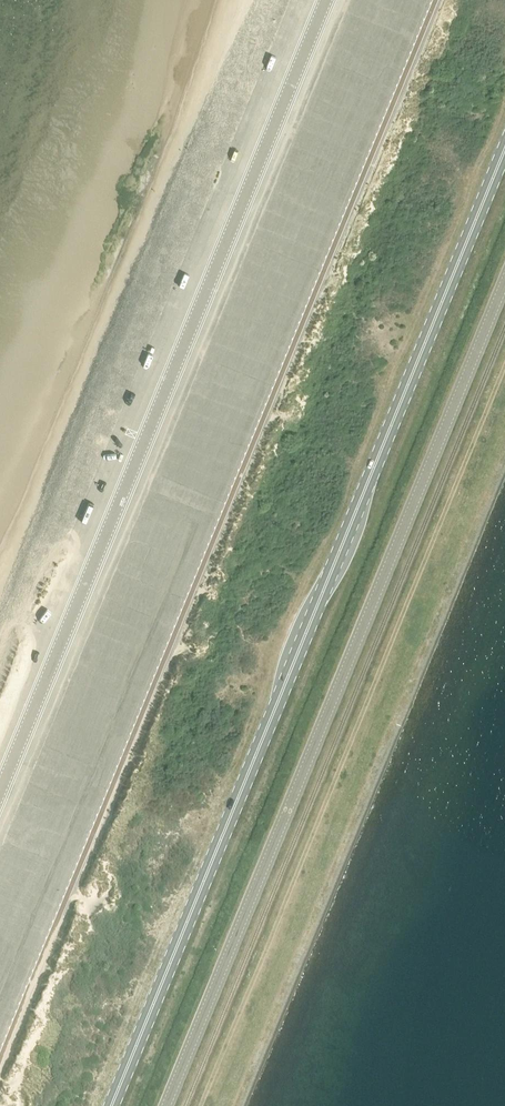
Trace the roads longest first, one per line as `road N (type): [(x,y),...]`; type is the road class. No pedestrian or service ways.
road 1 (primary): [(111,1105),(504,147)]
road 2 (tertiary): [(166,1105),(504,279)]
road 3 (unclassified): [(0,788),(324,0)]

